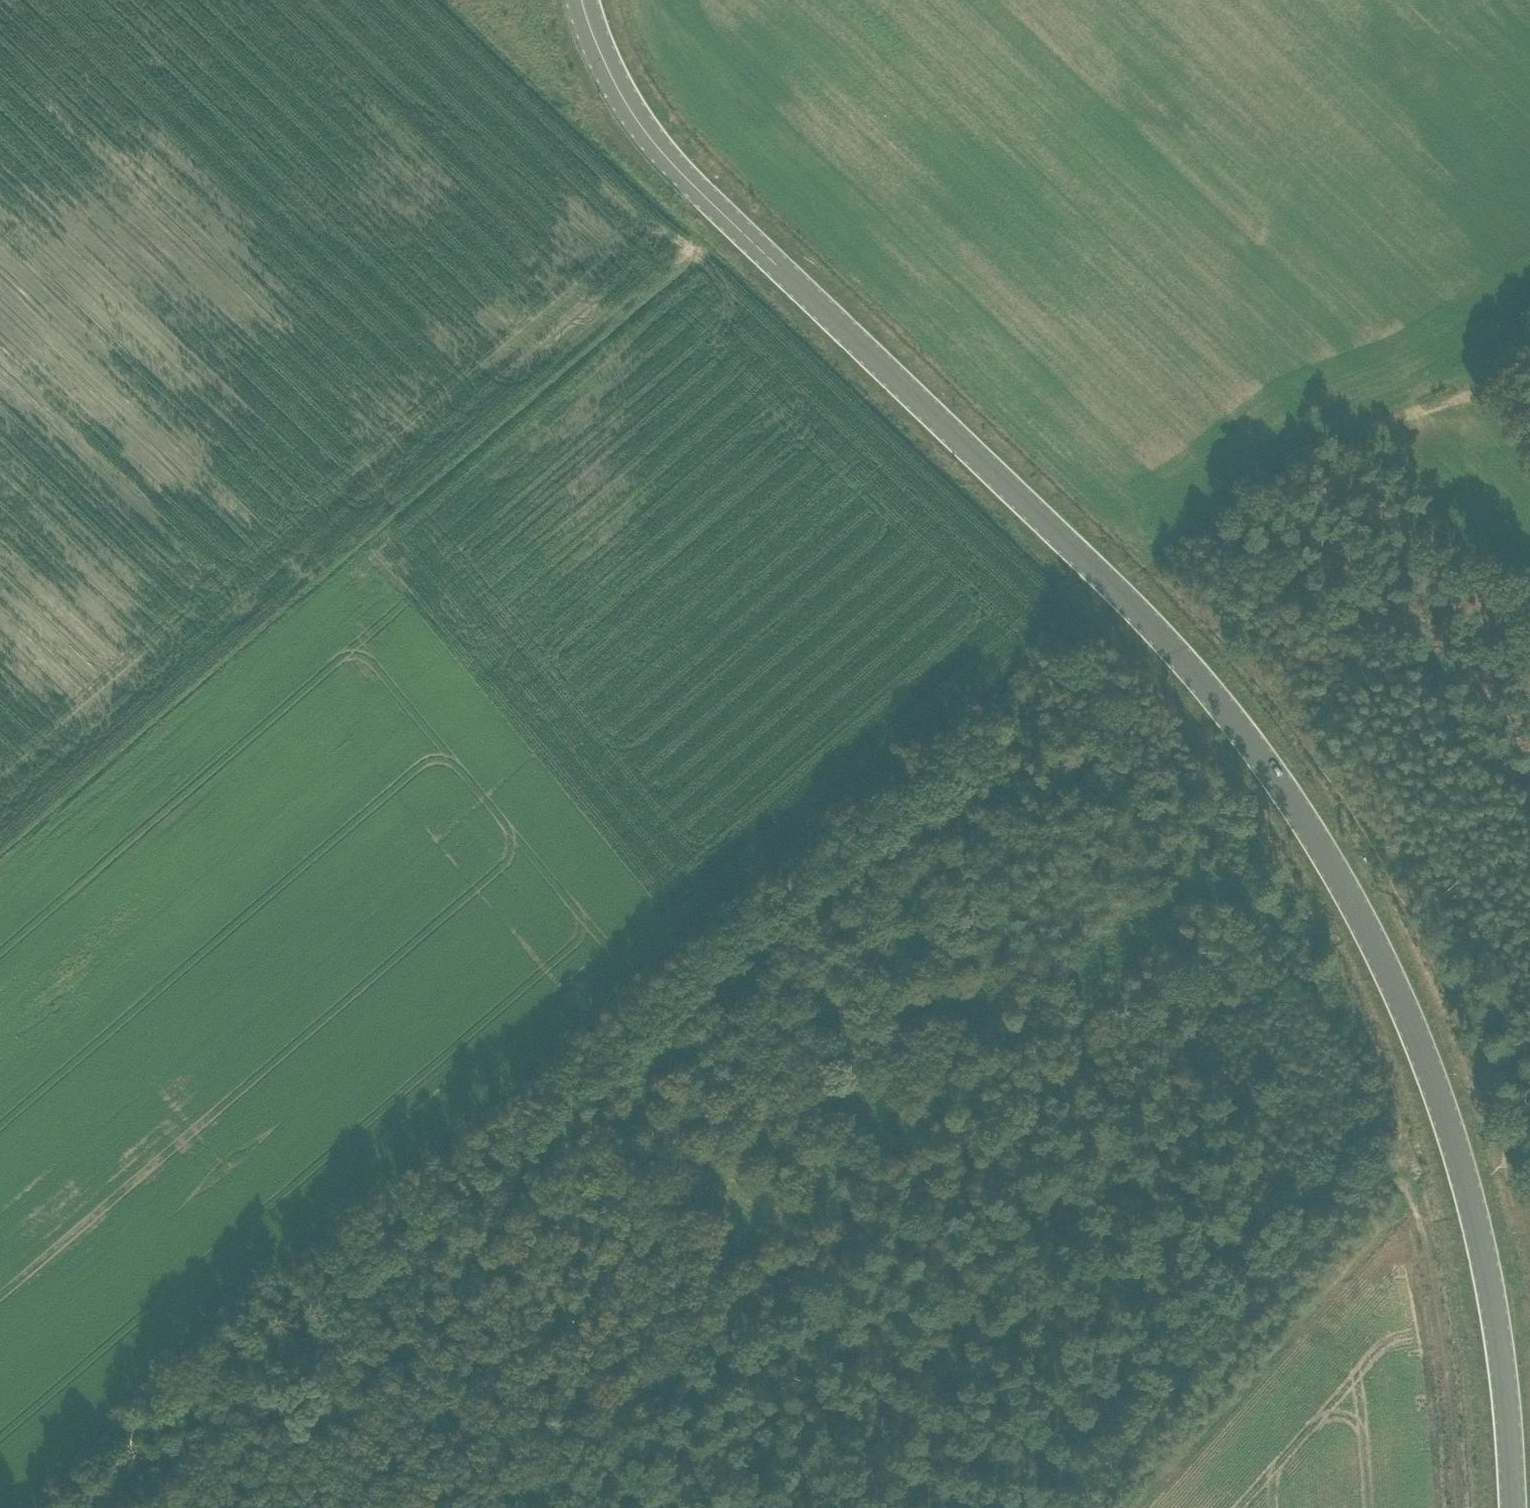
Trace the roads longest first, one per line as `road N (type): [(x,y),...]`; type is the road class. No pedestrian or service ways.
road 1 (secondary): [(584,0),(632,114),(688,179),(1143,617),(1216,701),(1334,868),(1416,1036),(1472,1208),(1498,1351),(1512,1507)]
road 2 (track): [(1070,1507),(1375,1182)]

